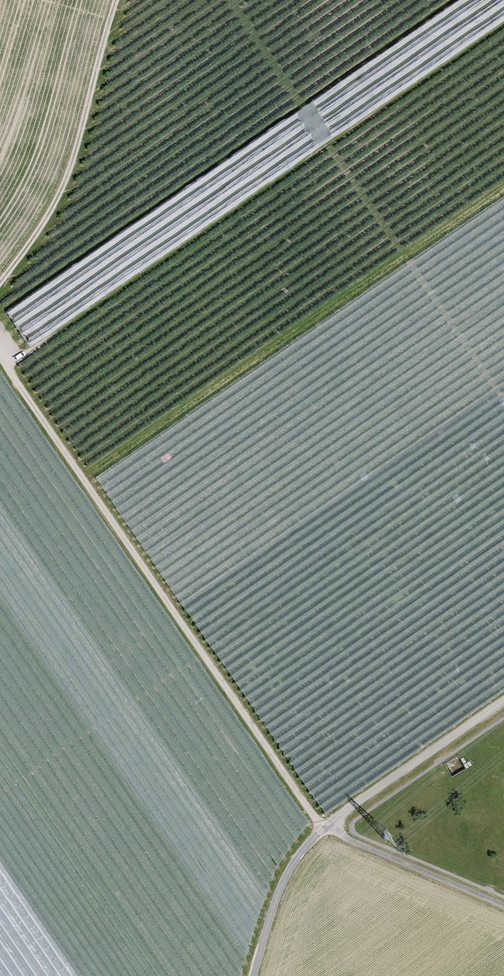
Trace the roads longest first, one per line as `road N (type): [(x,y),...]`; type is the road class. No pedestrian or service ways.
road 1 (track): [(322,829),(0,356)]
road 2 (track): [(503,703),(322,829),(288,872),(254,975)]
road 3 (track): [(0,282),(58,197),(116,0)]
road 4 (residential): [(503,906),(322,829)]

